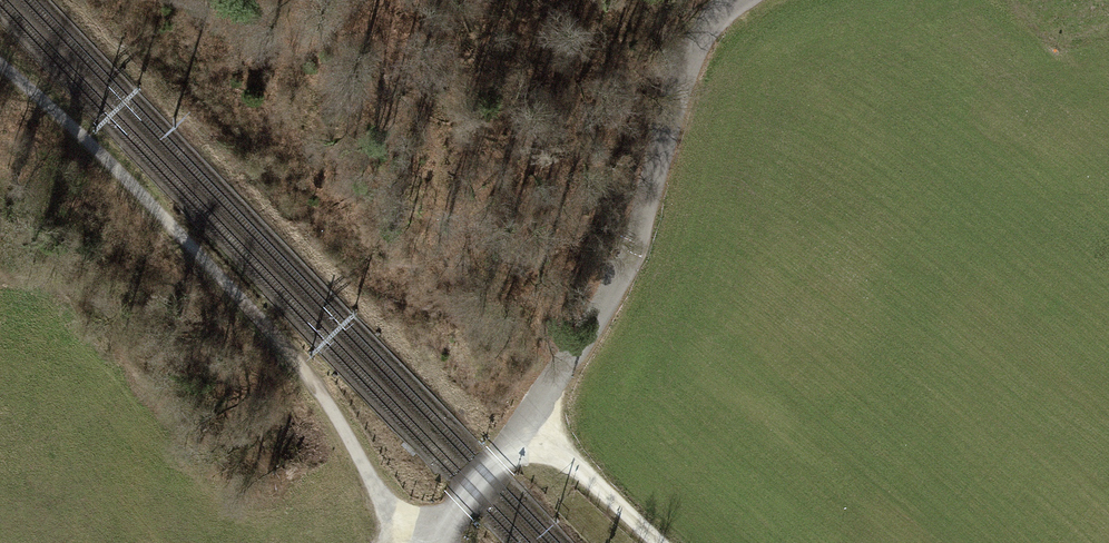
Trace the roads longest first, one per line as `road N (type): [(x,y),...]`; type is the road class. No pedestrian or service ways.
road 1 (unclassified): [(433,542),(528,420),(629,261),(704,38),(741,0)]
road 2 (track): [(0,63),(78,130),(275,337),(330,407),(398,542)]
road 3 (track): [(528,420),(659,542)]

